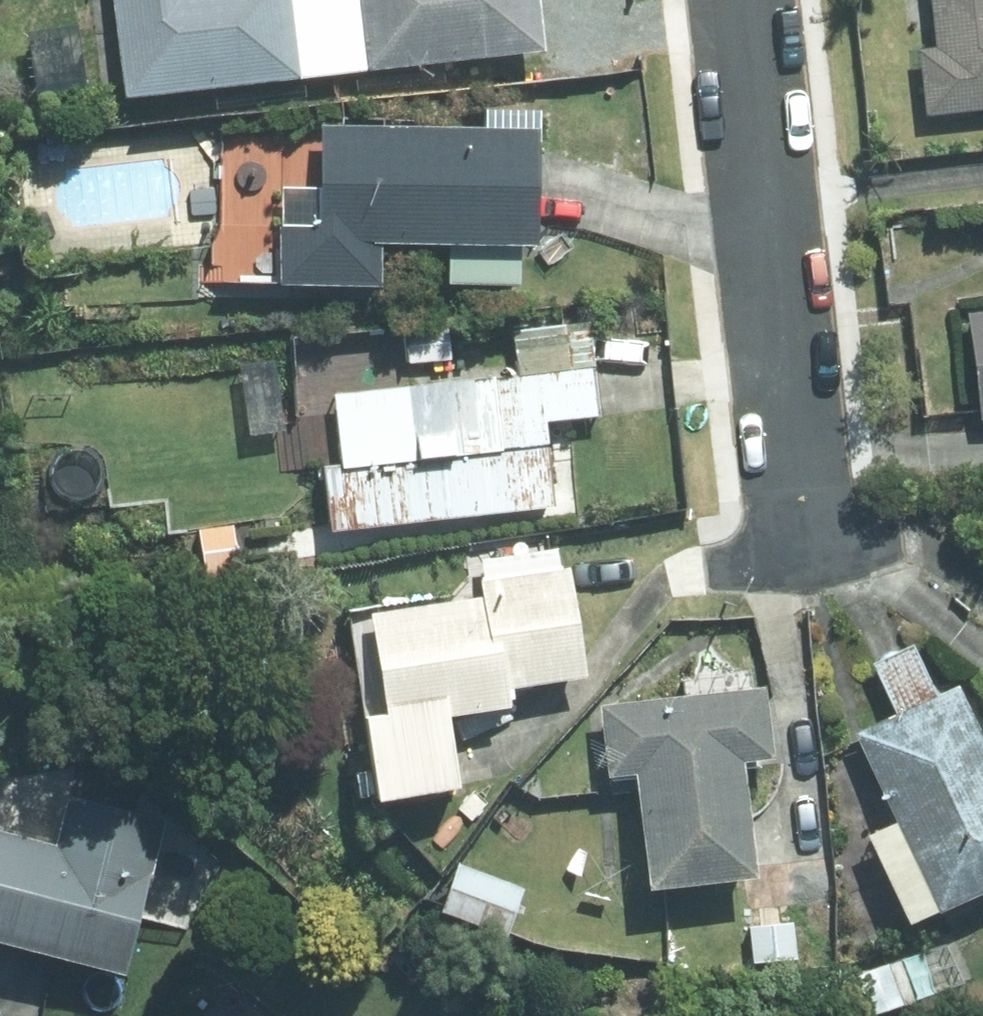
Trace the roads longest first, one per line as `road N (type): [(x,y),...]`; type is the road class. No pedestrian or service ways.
road 1 (residential): [(843,561),(772,0)]

